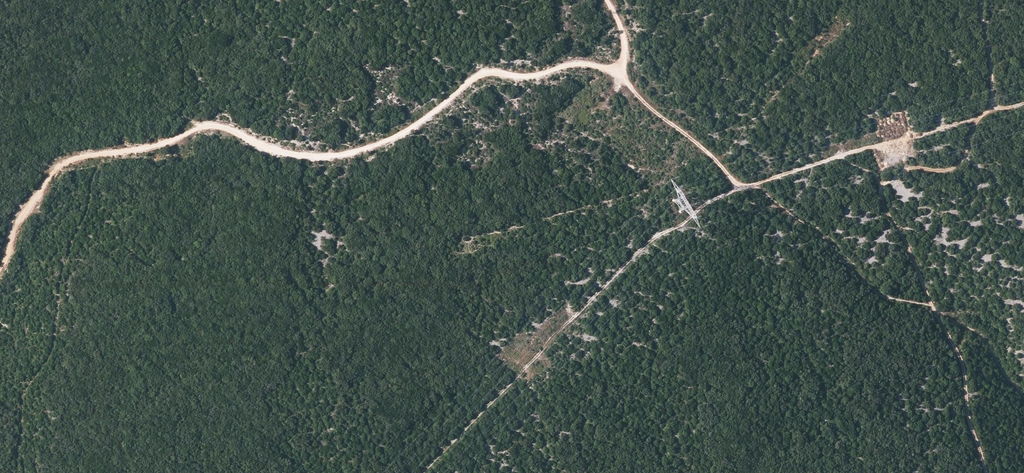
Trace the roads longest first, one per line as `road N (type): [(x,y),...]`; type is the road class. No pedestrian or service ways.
road 1 (track): [(617,66),(478,76),(409,129),(358,152),(266,149),(211,126),(158,147),(72,160),(15,225),(0,270)]
road 2 (track): [(982,0),(991,101),(966,155),(948,171),(902,166),(881,171),(879,182),(886,214),(964,369),(985,472)]
road 3 (track): [(737,189),(644,247),(423,472)]
road 4 (track): [(1023,391),(987,340),(884,291),(754,184)]
road 5 (track): [(617,66),(630,89),(694,139),(737,189),(754,184)]
road 6 (track): [(754,184),(834,161),(881,171)]

